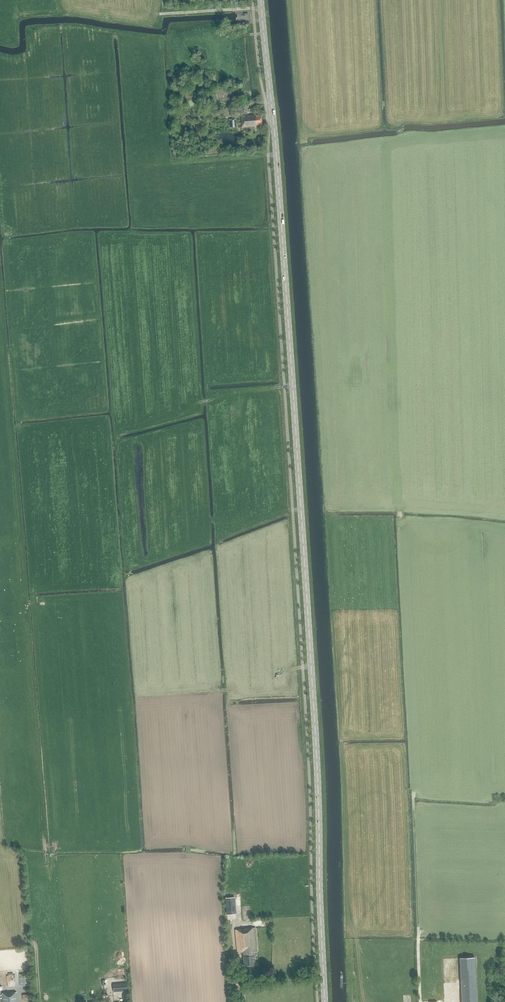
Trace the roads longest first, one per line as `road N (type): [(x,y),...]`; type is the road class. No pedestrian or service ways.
road 1 (primary): [(325,1001),(300,493),(260,0)]

